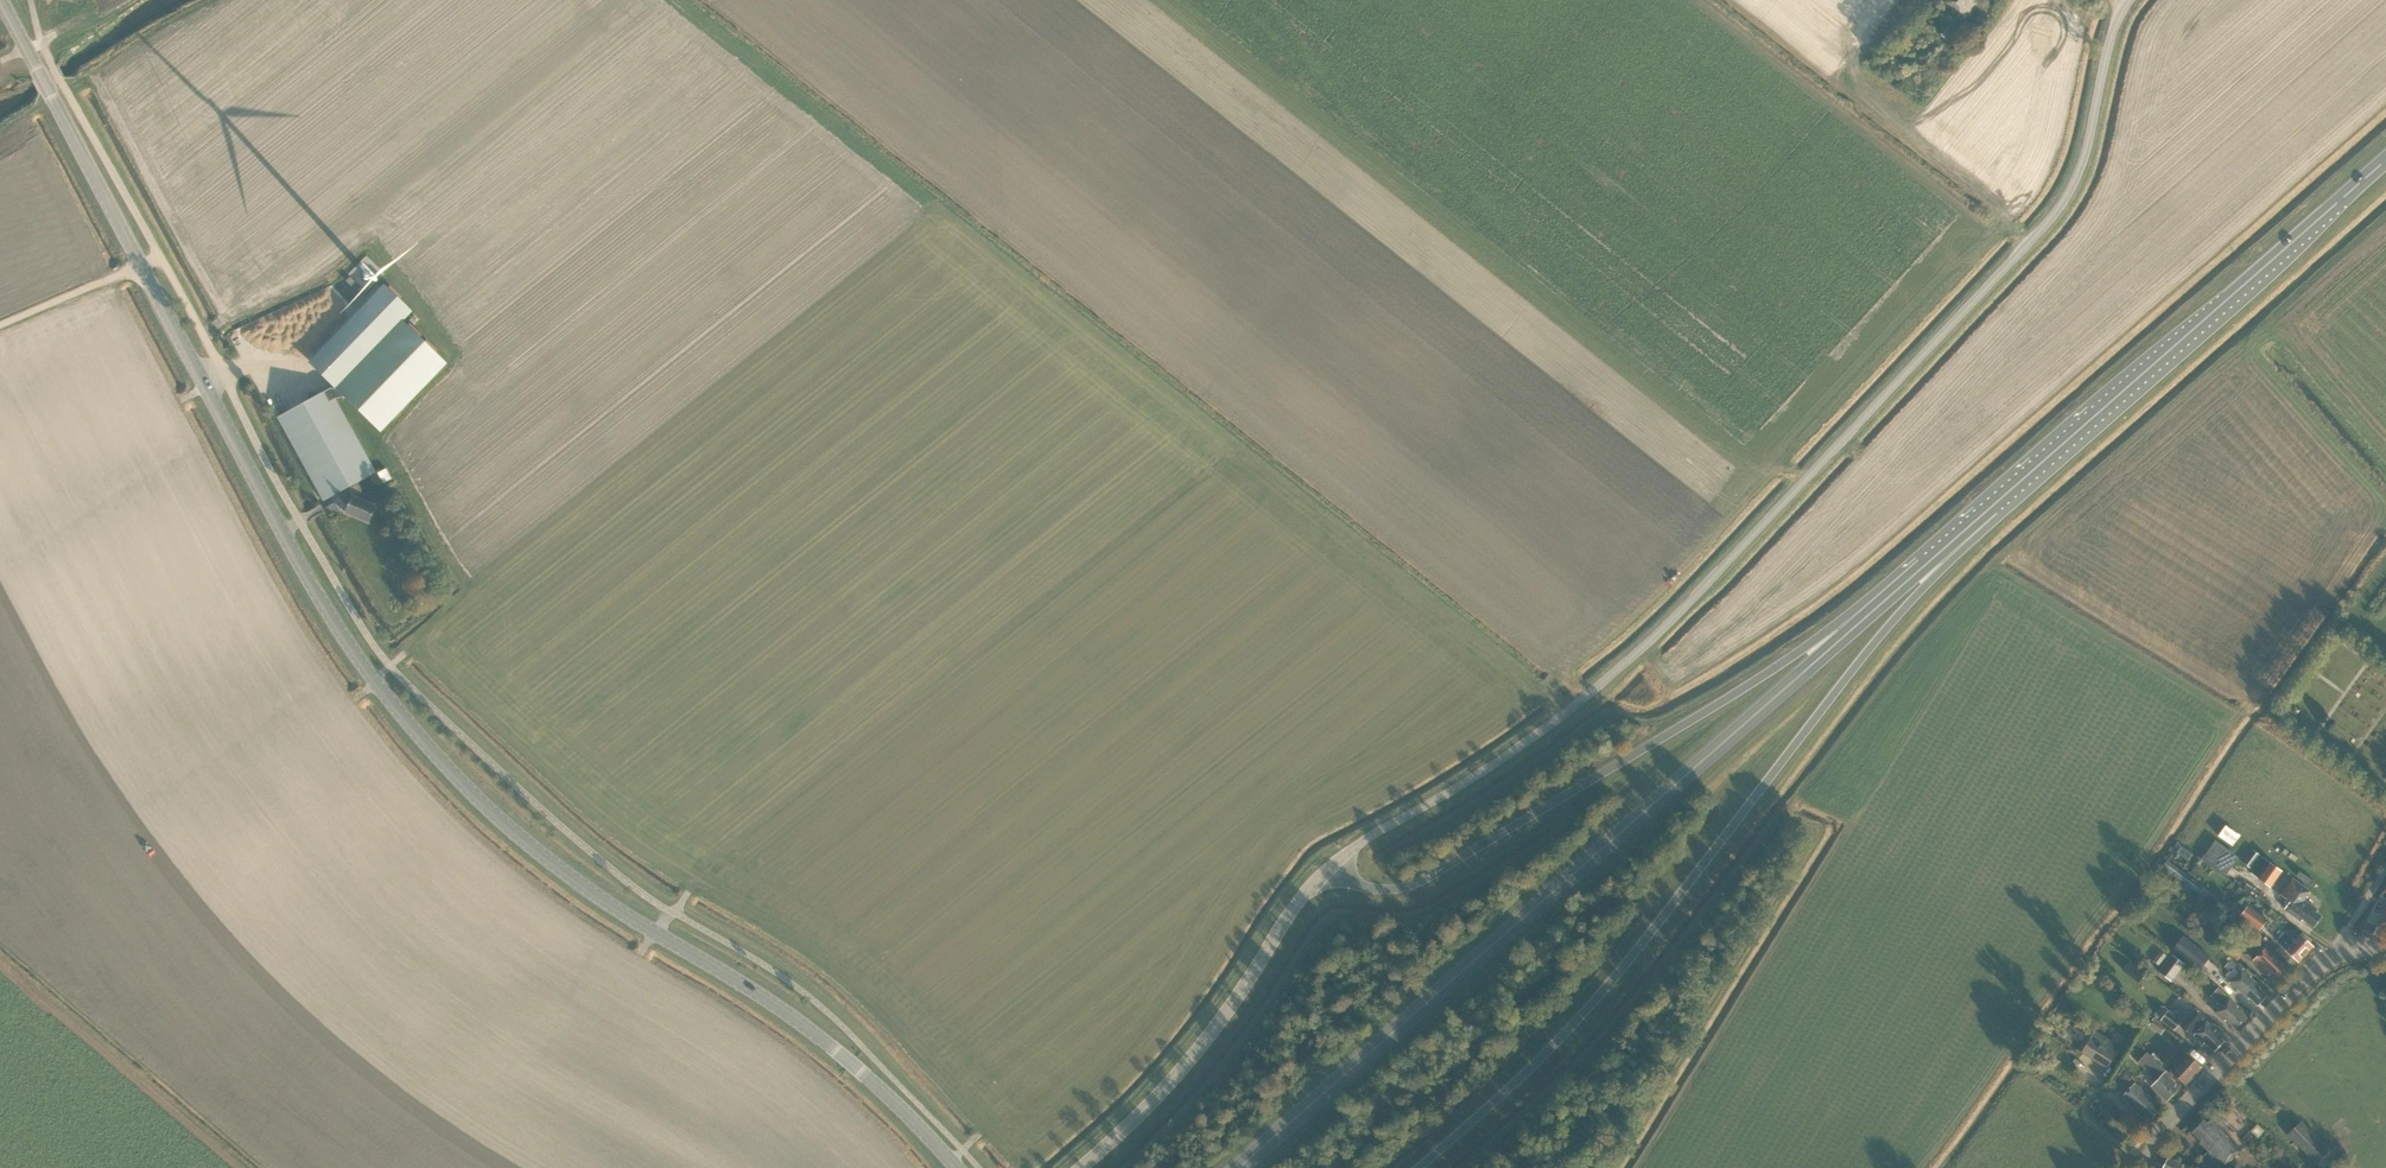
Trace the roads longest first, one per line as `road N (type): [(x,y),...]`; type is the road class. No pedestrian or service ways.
road 1 (secondary): [(958,1167),(835,1049),(771,1001),(601,898),(515,831),(404,717),(311,583),(0,0)]
road 2 (unclassified): [(1330,864),(1479,776),(1624,670),(2058,218),(2131,0)]
road 3 (trunk): [(1238,1167),(1924,564)]
road 4 (trunk): [(1417,1167),(1595,1001),(1862,653),(1992,505)]
road 5 (trunk): [(1924,564),(1739,690),(1426,877),(1384,888),(1352,881),(1330,864)]
road 6 (trunk): [(1992,505),(2385,159)]
road 7 (secondary): [(1081,1167),(1210,1033),(1330,864)]
road 8 (tertiary): [(2385,950),(2337,957),(2316,970),(2156,1136),(2140,1167)]

